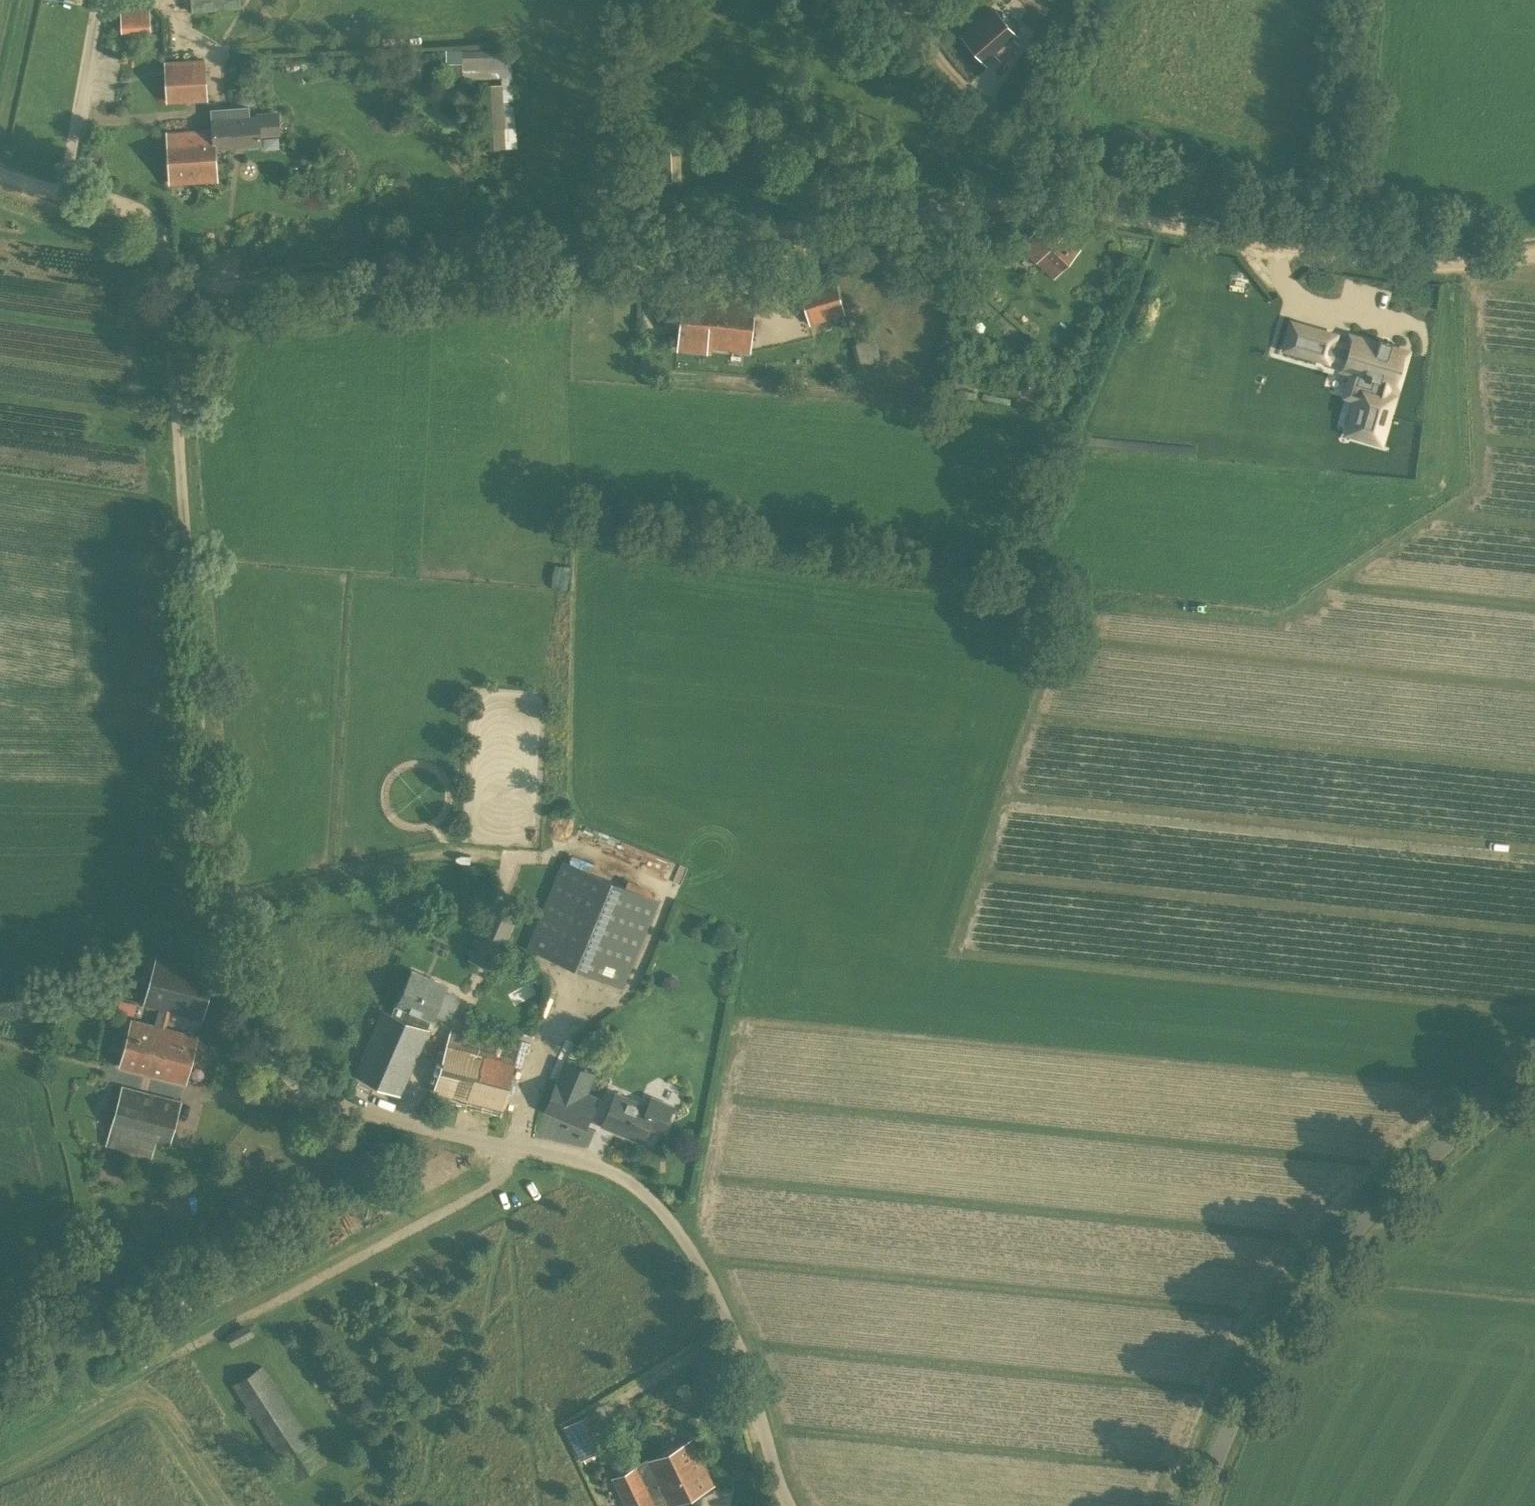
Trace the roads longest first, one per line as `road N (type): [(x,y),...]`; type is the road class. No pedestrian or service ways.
road 1 (unclassified): [(792,1505),(708,1281),(651,1202),(621,1184),(286,1079),(238,1000),(202,827),(163,250),(144,216),(60,189)]
road 2 (track): [(1534,252),(1397,262),(1003,203),(475,268),(168,290)]
road 3 (tertiary): [(1203,1505),(1246,1392),(1304,1291),(1370,1211),(1534,1061)]
road 4 (track): [(502,1147),(493,1182),(158,1362)]
road 5 (track): [(1139,219),(964,89),(899,0)]

